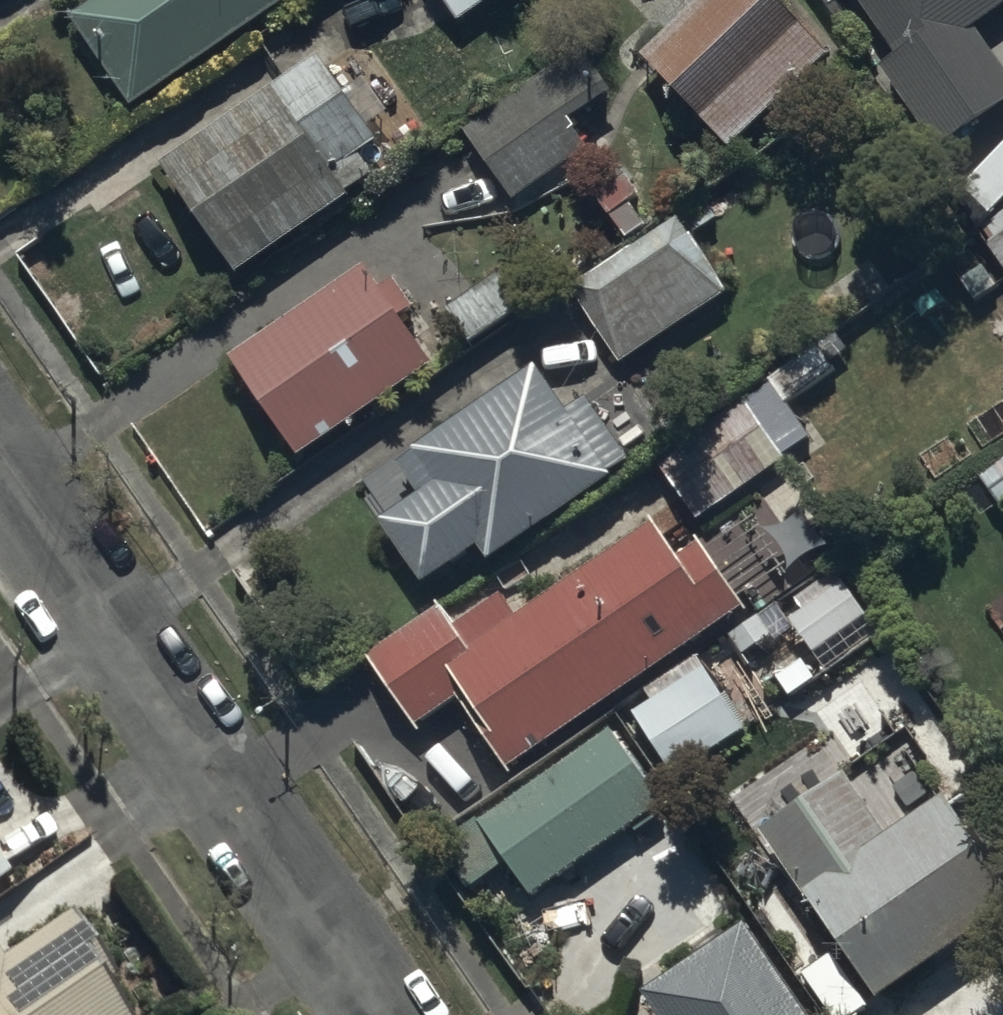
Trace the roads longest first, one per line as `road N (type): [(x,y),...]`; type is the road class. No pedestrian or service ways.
road 1 (residential): [(391,1014),(0,451)]

